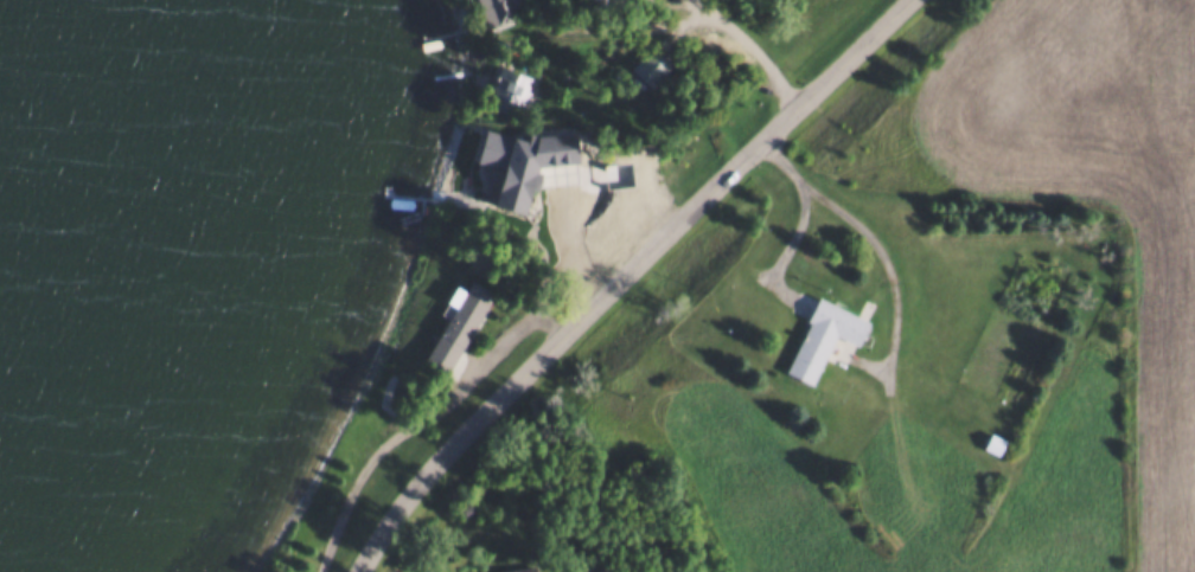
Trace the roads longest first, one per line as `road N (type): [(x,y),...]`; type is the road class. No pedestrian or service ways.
road 1 (tertiary): [(363,571),(448,462),(920,0)]

